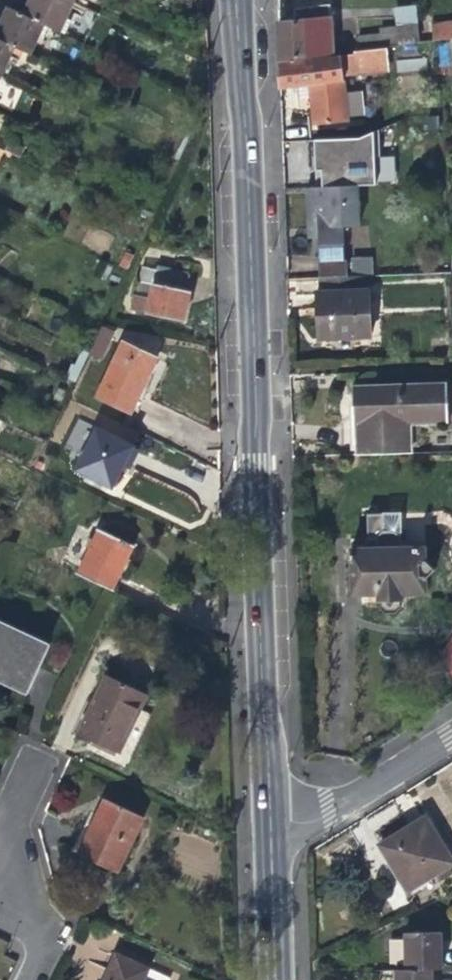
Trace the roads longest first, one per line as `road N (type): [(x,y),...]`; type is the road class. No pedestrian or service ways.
road 1 (secondary): [(235,0),(270,838)]
road 2 (residential): [(270,838),(451,723)]
road 3 (secondary): [(270,838),(274,979)]

